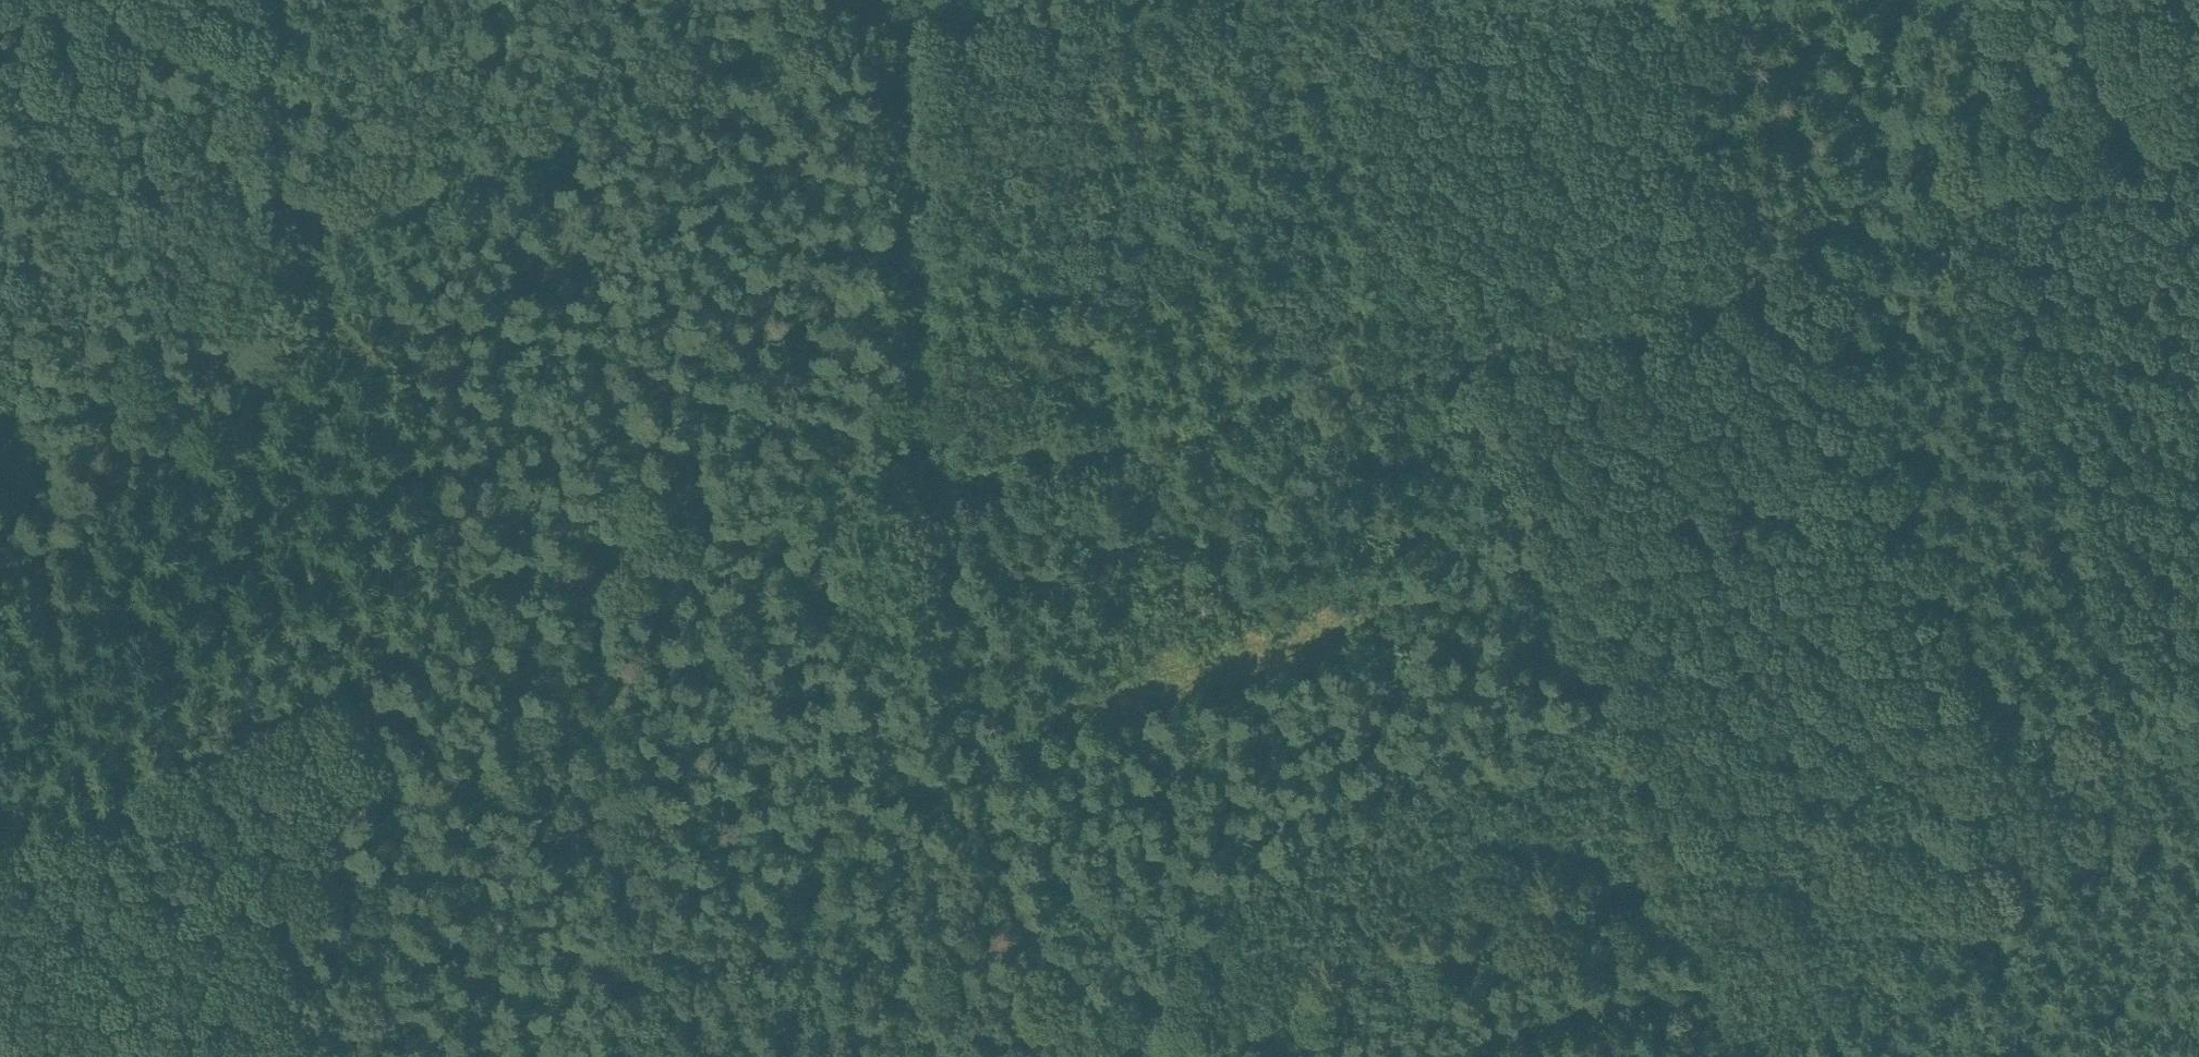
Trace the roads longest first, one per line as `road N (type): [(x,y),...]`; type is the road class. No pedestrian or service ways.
road 1 (track): [(2198,672),(1707,839),(1116,1056)]
road 2 (track): [(635,1056),(553,804),(438,532),(294,234),(284,0)]
road 3 (track): [(817,0),(0,366)]
road 4 (unclassified): [(2091,0),(2107,70),(2146,113),(2198,101)]

